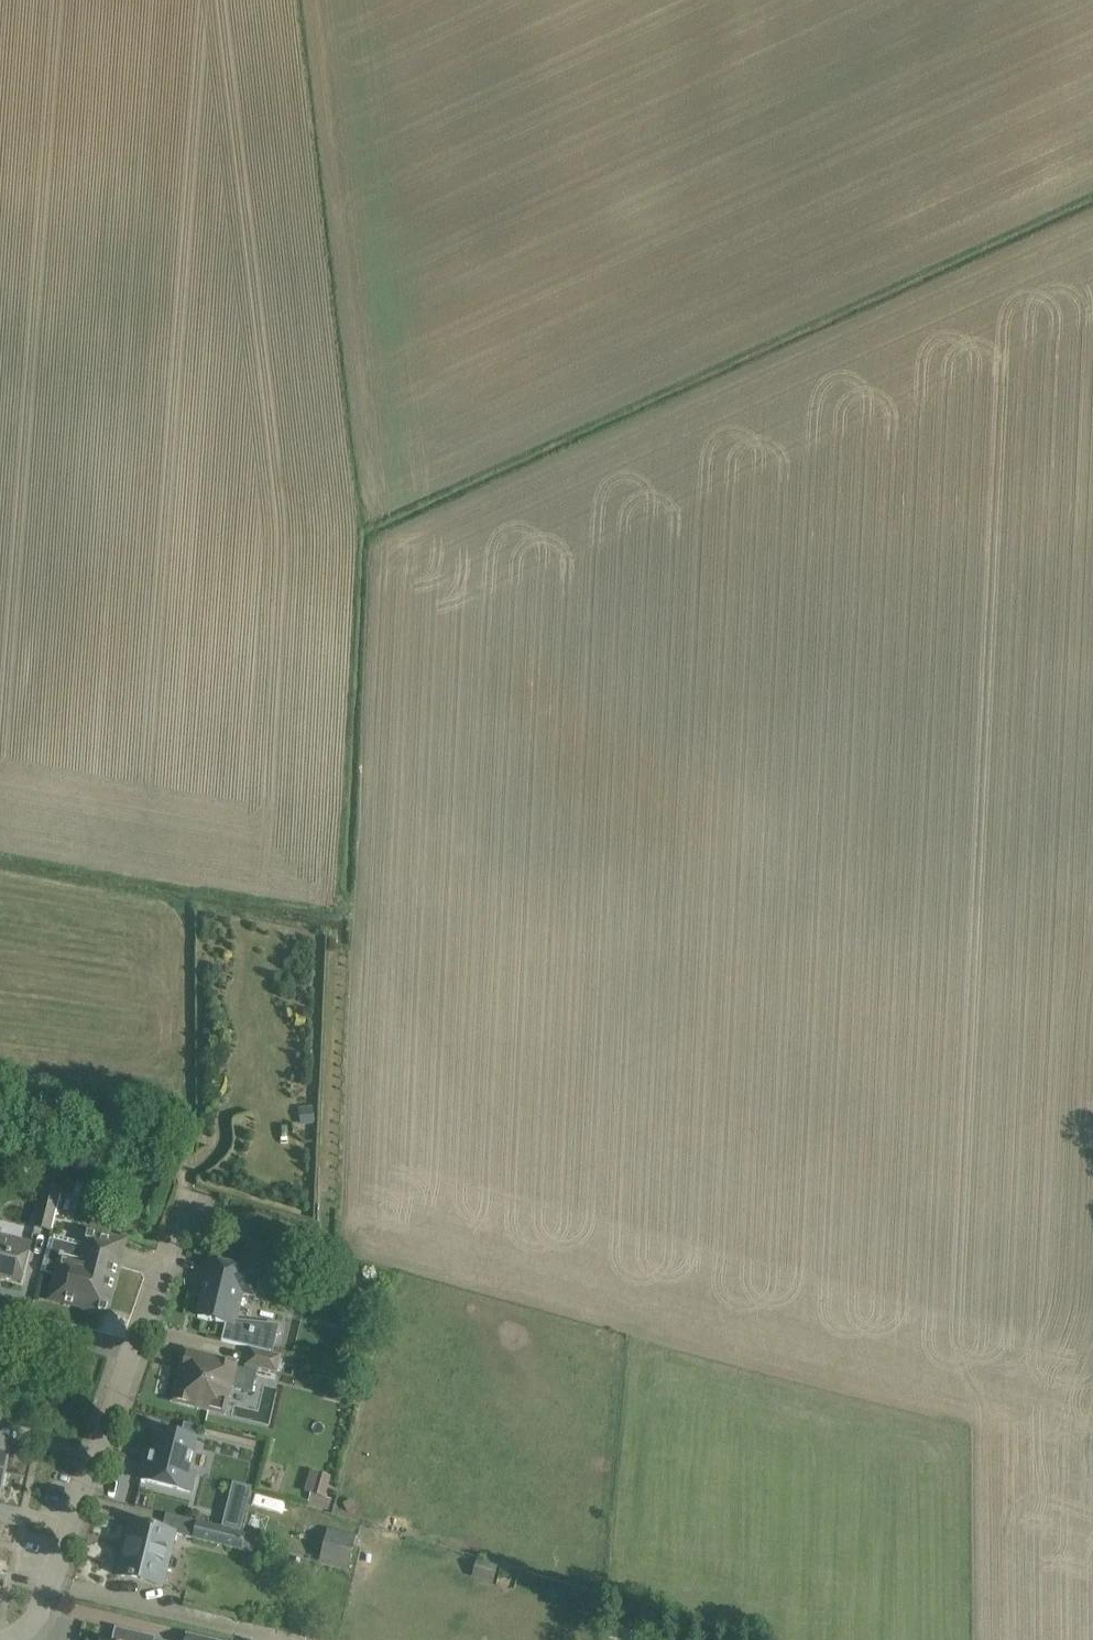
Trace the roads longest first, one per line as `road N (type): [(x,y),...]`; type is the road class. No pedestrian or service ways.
road 1 (residential): [(136,1349),(50,1595),(25,1629)]
road 2 (residential): [(186,1201),(136,1349)]
road 3 (residential): [(0,1319),(136,1349)]

